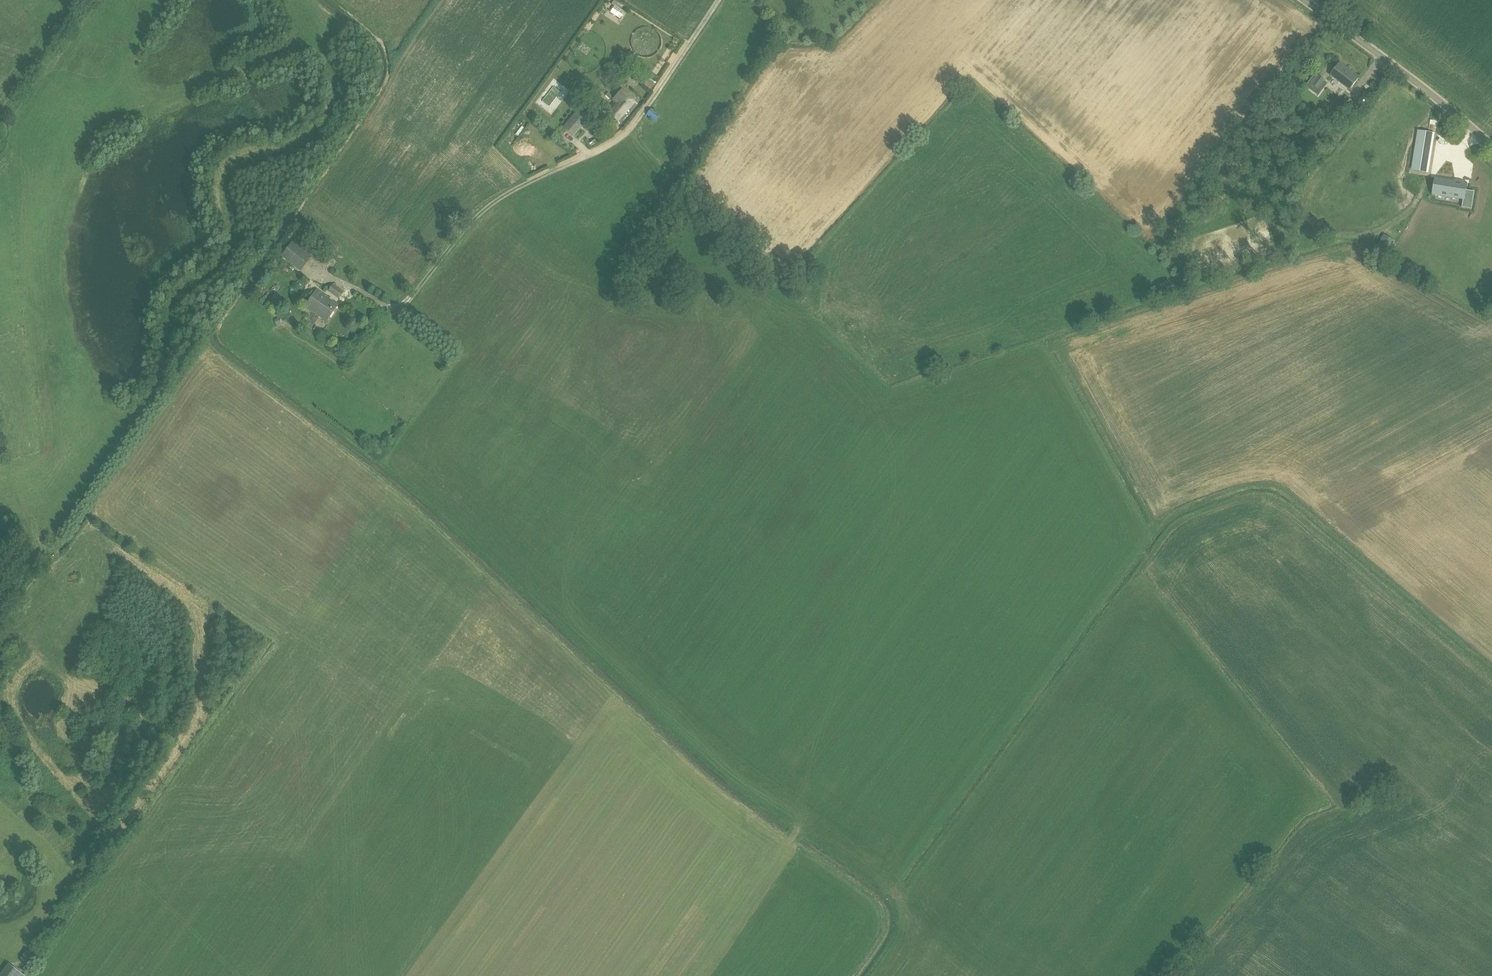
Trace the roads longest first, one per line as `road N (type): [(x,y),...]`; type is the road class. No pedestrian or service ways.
road 1 (unclassified): [(1491,142),(1313,0)]

